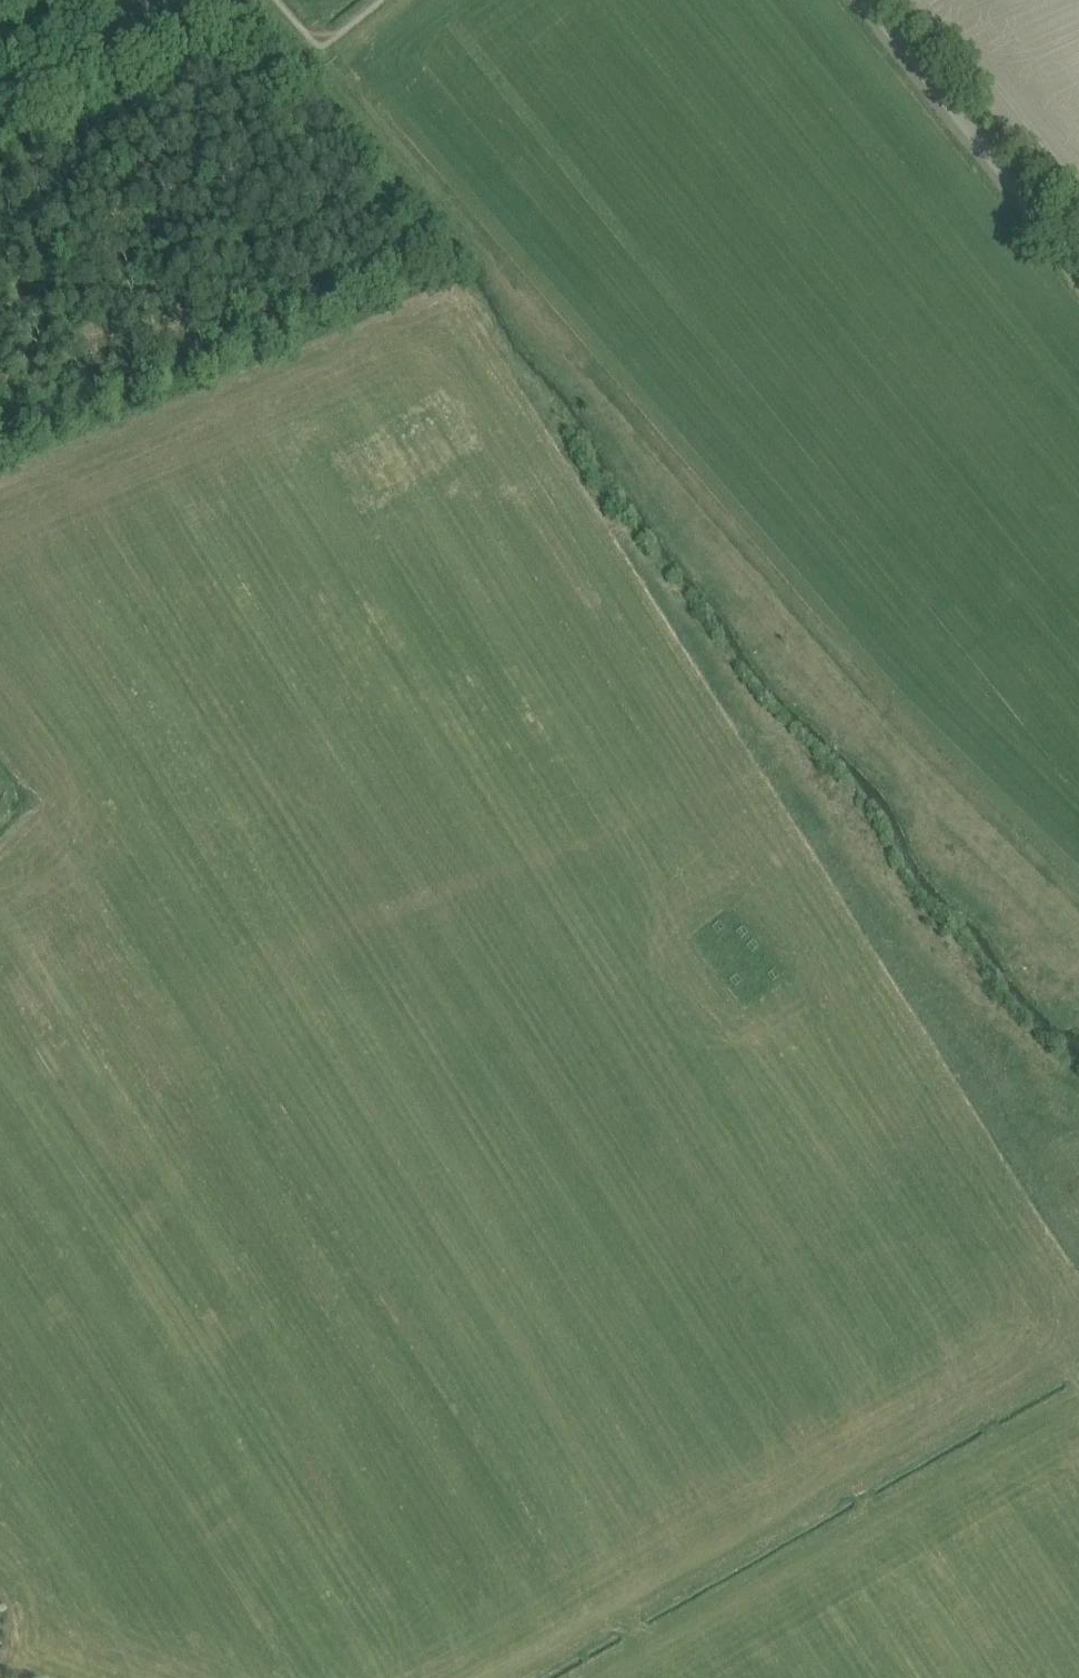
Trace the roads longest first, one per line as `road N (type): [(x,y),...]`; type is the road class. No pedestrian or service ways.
road 1 (track): [(4,815),(325,1677)]
road 2 (unclassified): [(1078,269),(866,0)]

